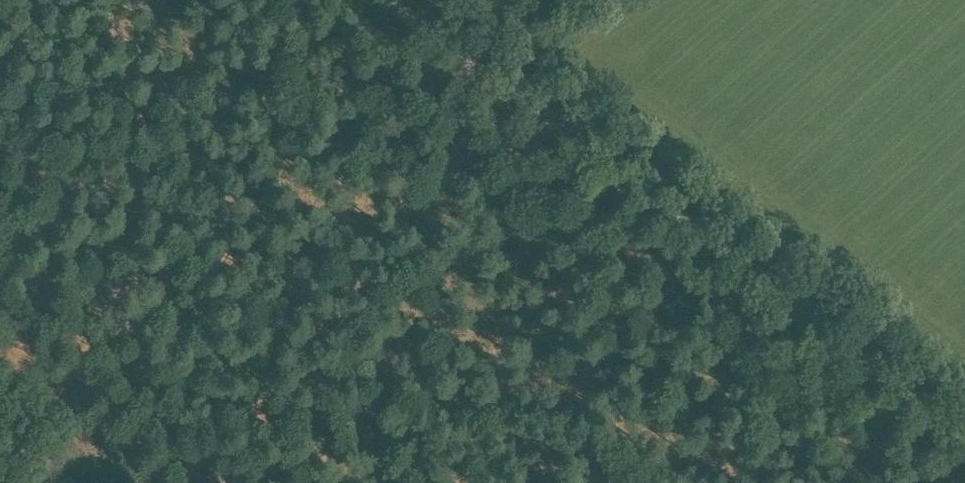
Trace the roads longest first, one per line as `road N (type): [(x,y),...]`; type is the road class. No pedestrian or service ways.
road 1 (track): [(389,0),(964,440)]

